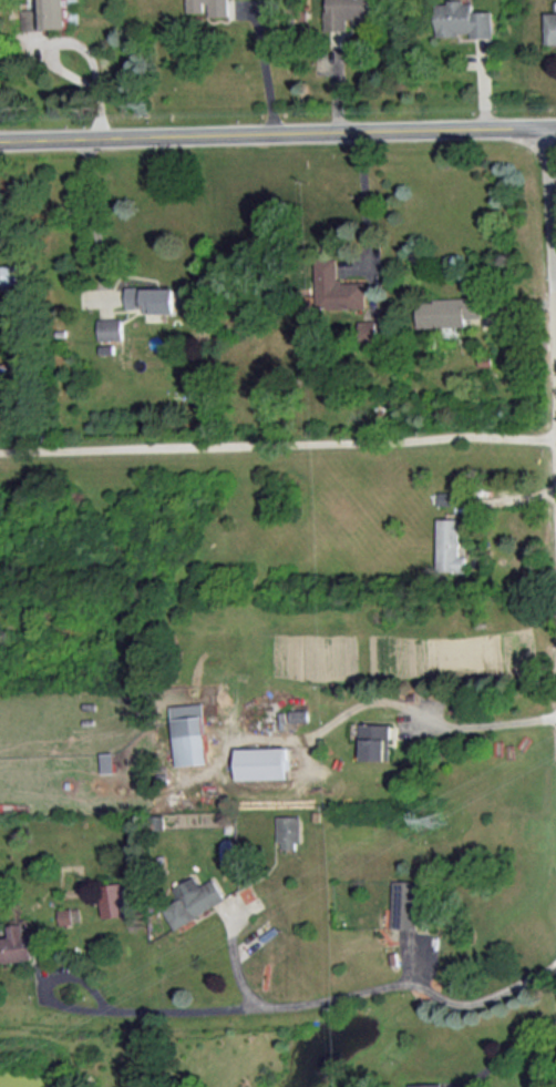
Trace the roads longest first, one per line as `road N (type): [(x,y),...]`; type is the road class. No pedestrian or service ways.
road 1 (tertiary): [(0,141),(555,126)]

